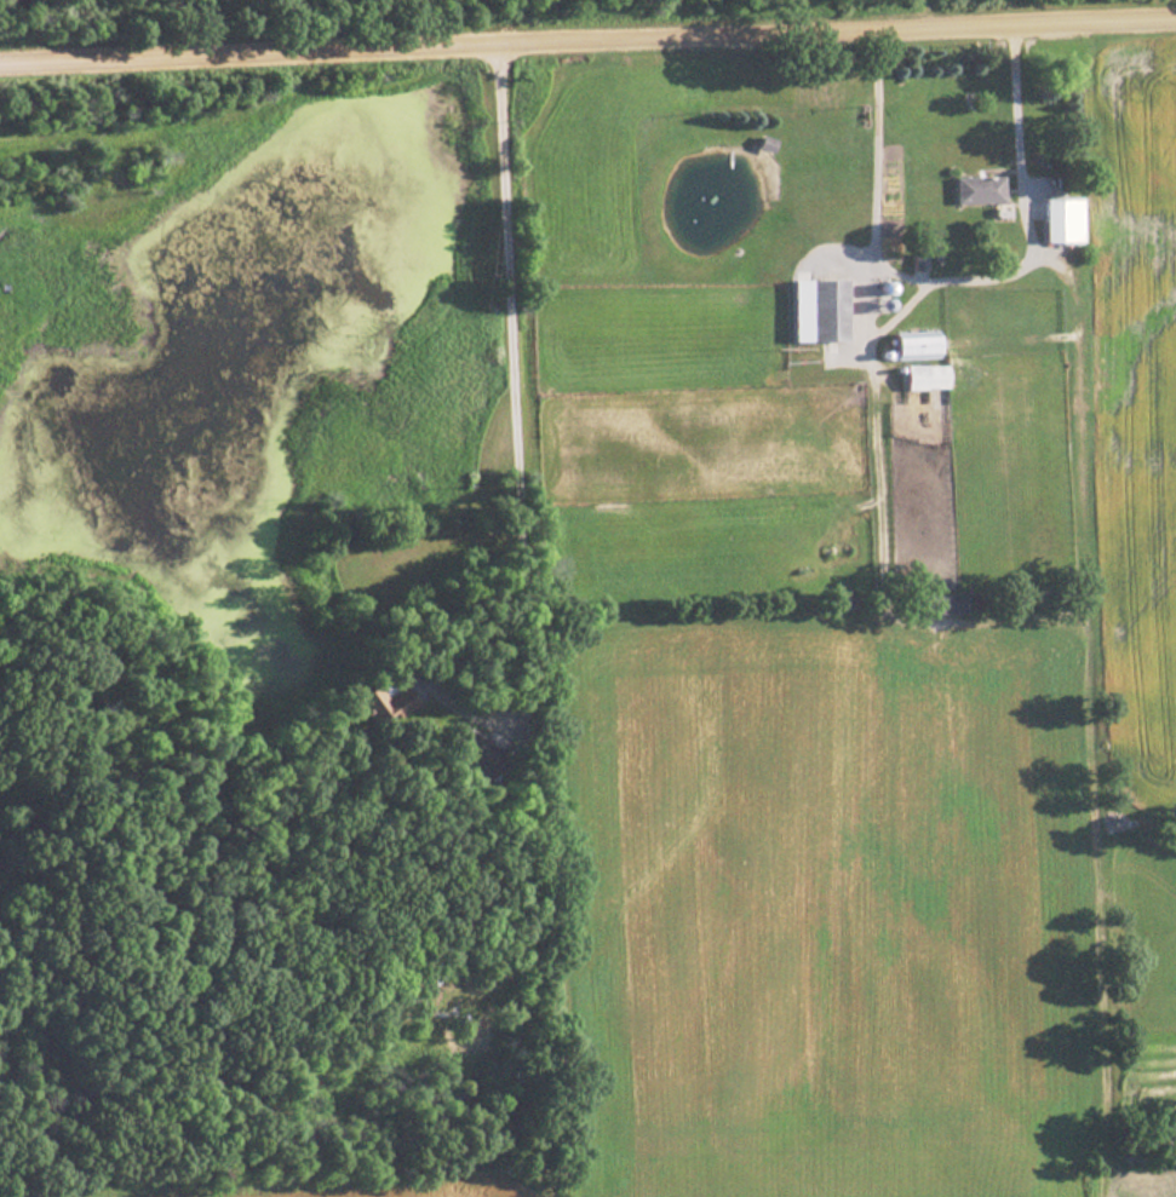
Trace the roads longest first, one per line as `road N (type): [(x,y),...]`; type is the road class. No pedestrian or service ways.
road 1 (residential): [(0,59),(1175,8)]

